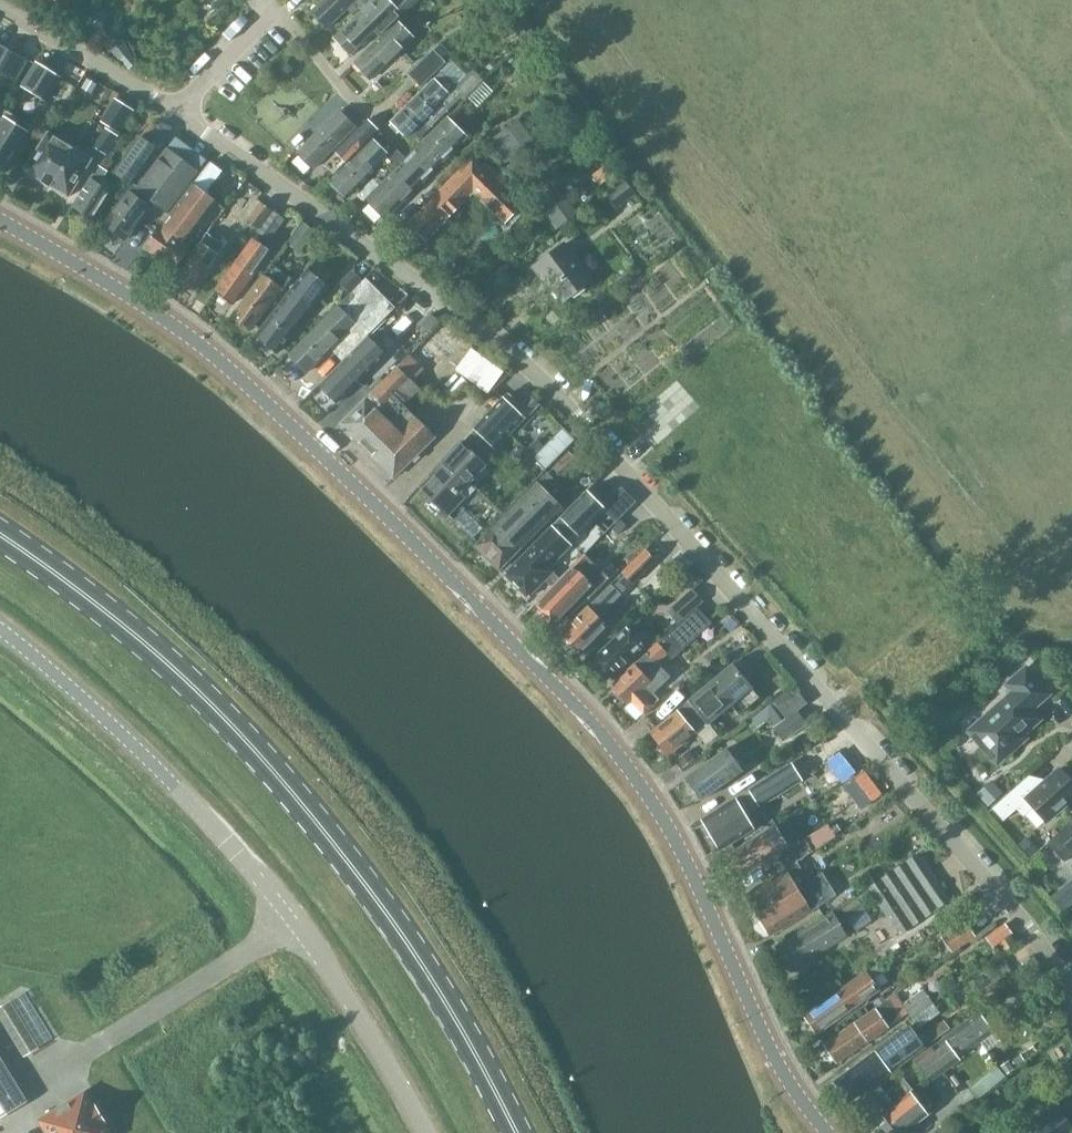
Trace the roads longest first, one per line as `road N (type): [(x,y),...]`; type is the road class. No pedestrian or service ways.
road 1 (residential): [(1071,993),(1052,958),(781,642),(493,336),(179,111),(0,9)]
road 2 (tertiary): [(828,1132),(760,1029),(646,789),(549,682),(250,394),(136,303),(0,225)]
road 3 (primary): [(516,1132),(442,994),(293,792),(138,636),(0,533)]
road 4 (unclassified): [(426,1132),(370,1035),(236,852),(91,706),(0,634)]

